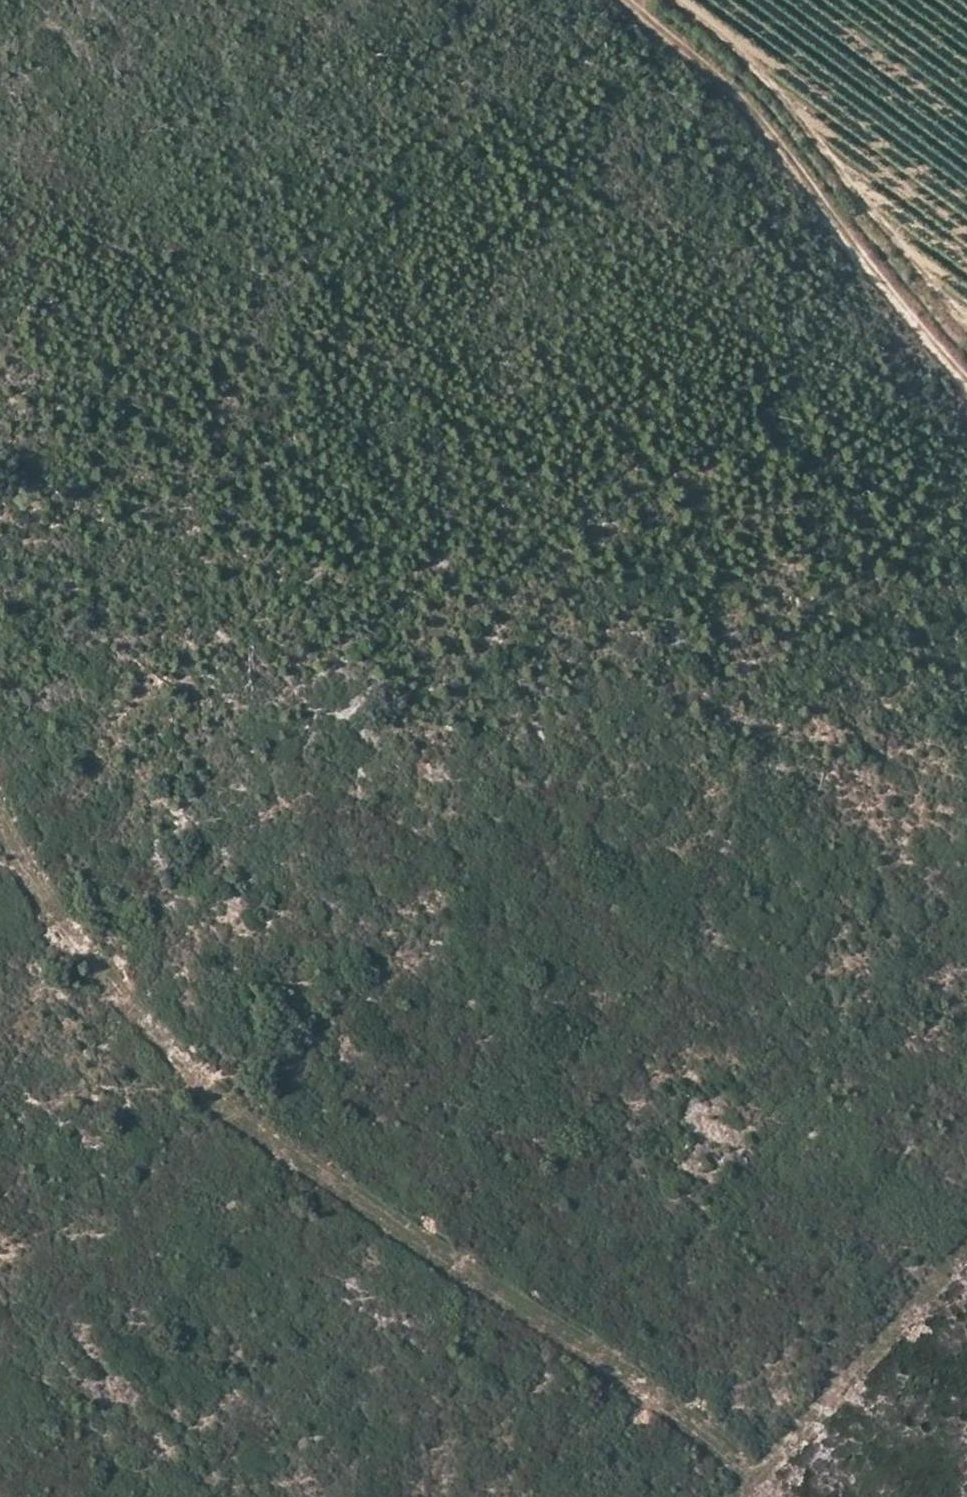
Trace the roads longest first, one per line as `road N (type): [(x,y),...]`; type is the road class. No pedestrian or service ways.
road 1 (track): [(966,380),(658,26),(624,0)]

